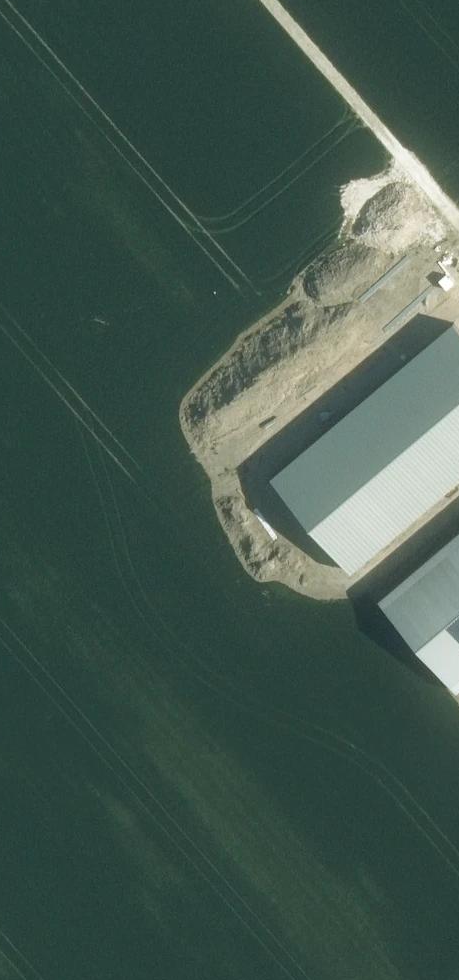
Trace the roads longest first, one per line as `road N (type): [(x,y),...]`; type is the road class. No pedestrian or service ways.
road 1 (track): [(268,0),(458,224)]

